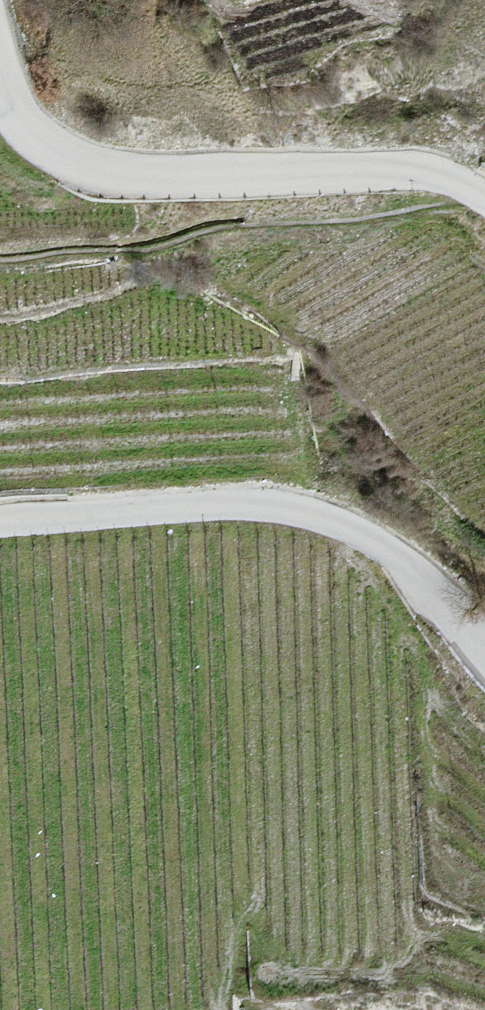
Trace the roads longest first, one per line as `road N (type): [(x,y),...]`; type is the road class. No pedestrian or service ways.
road 1 (unclassified): [(484,205),(396,171),(99,174),(47,149),(8,106),(0,73)]
road 2 (unclassified): [(0,521),(223,504),(312,515),(387,551),(484,655)]

